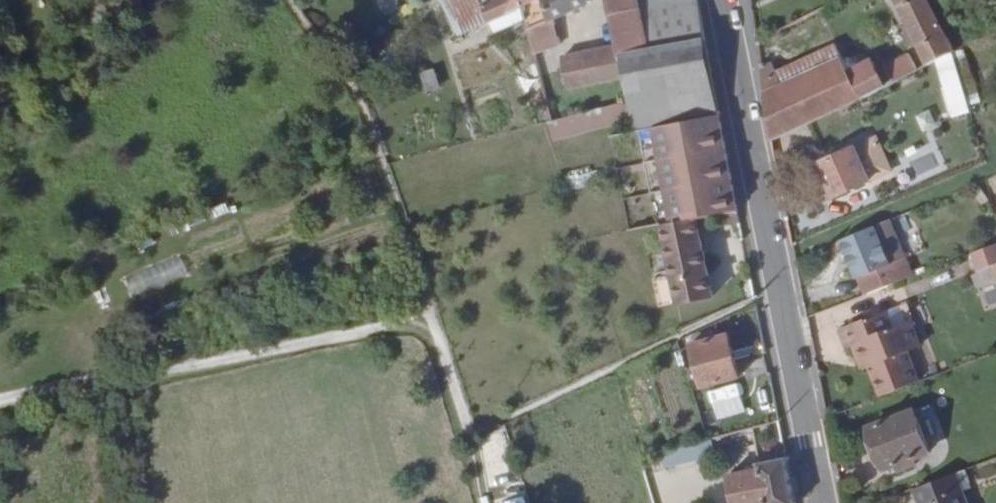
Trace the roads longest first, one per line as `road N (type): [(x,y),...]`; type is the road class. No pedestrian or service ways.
road 1 (tertiary): [(728,0),(821,502)]
road 2 (track): [(422,287),(0,399)]

